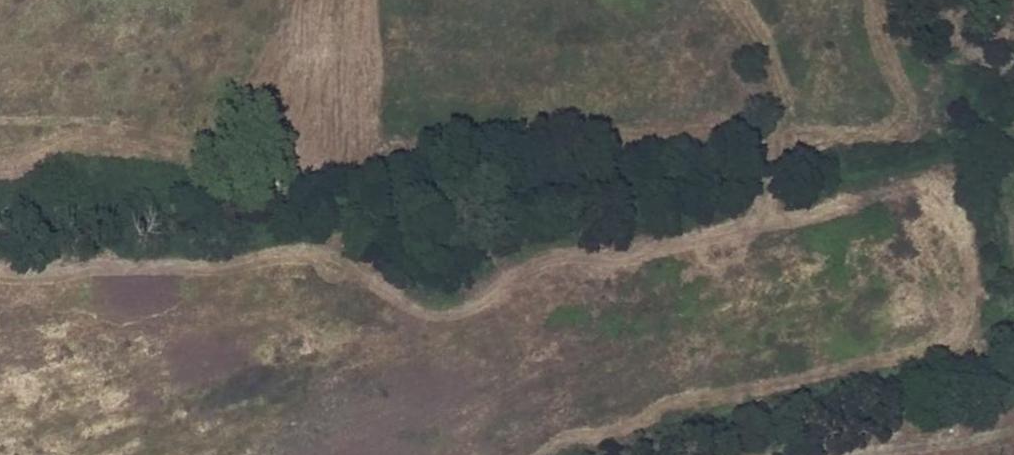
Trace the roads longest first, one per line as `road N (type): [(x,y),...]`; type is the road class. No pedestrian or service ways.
road 1 (track): [(1013,423),(807,454)]

